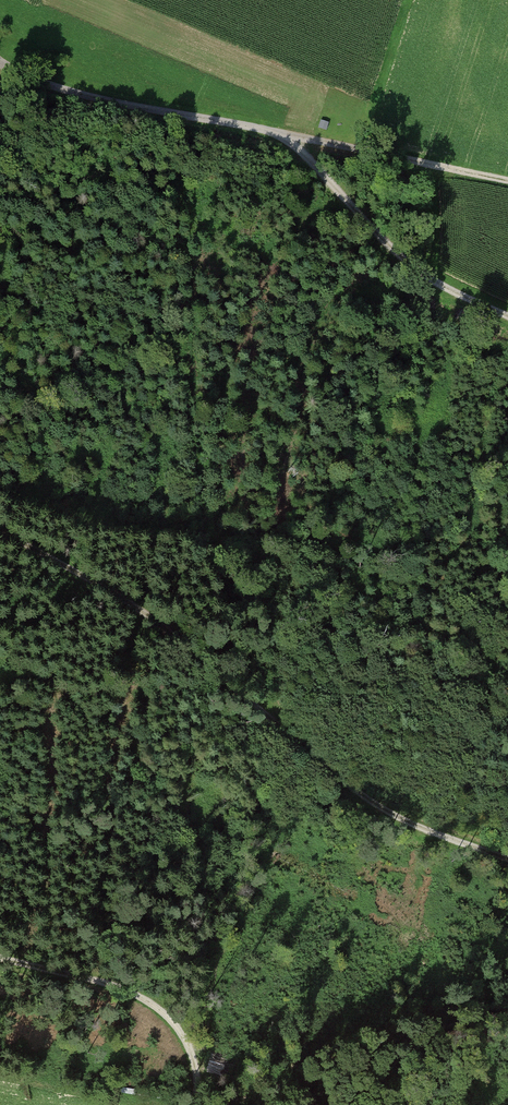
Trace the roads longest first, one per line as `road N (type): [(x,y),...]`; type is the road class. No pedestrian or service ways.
road 1 (track): [(507,859),(373,803),(144,615),(0,532)]
road 2 (track): [(507,181),(95,102),(0,64)]
road 3 (track): [(195,1085),(280,727)]
road 4 (track): [(287,137),(388,246),(420,271),(507,314)]
road 5 (track): [(193,1104),(192,1056),(179,1029),(153,1005),(112,985),(0,961)]

